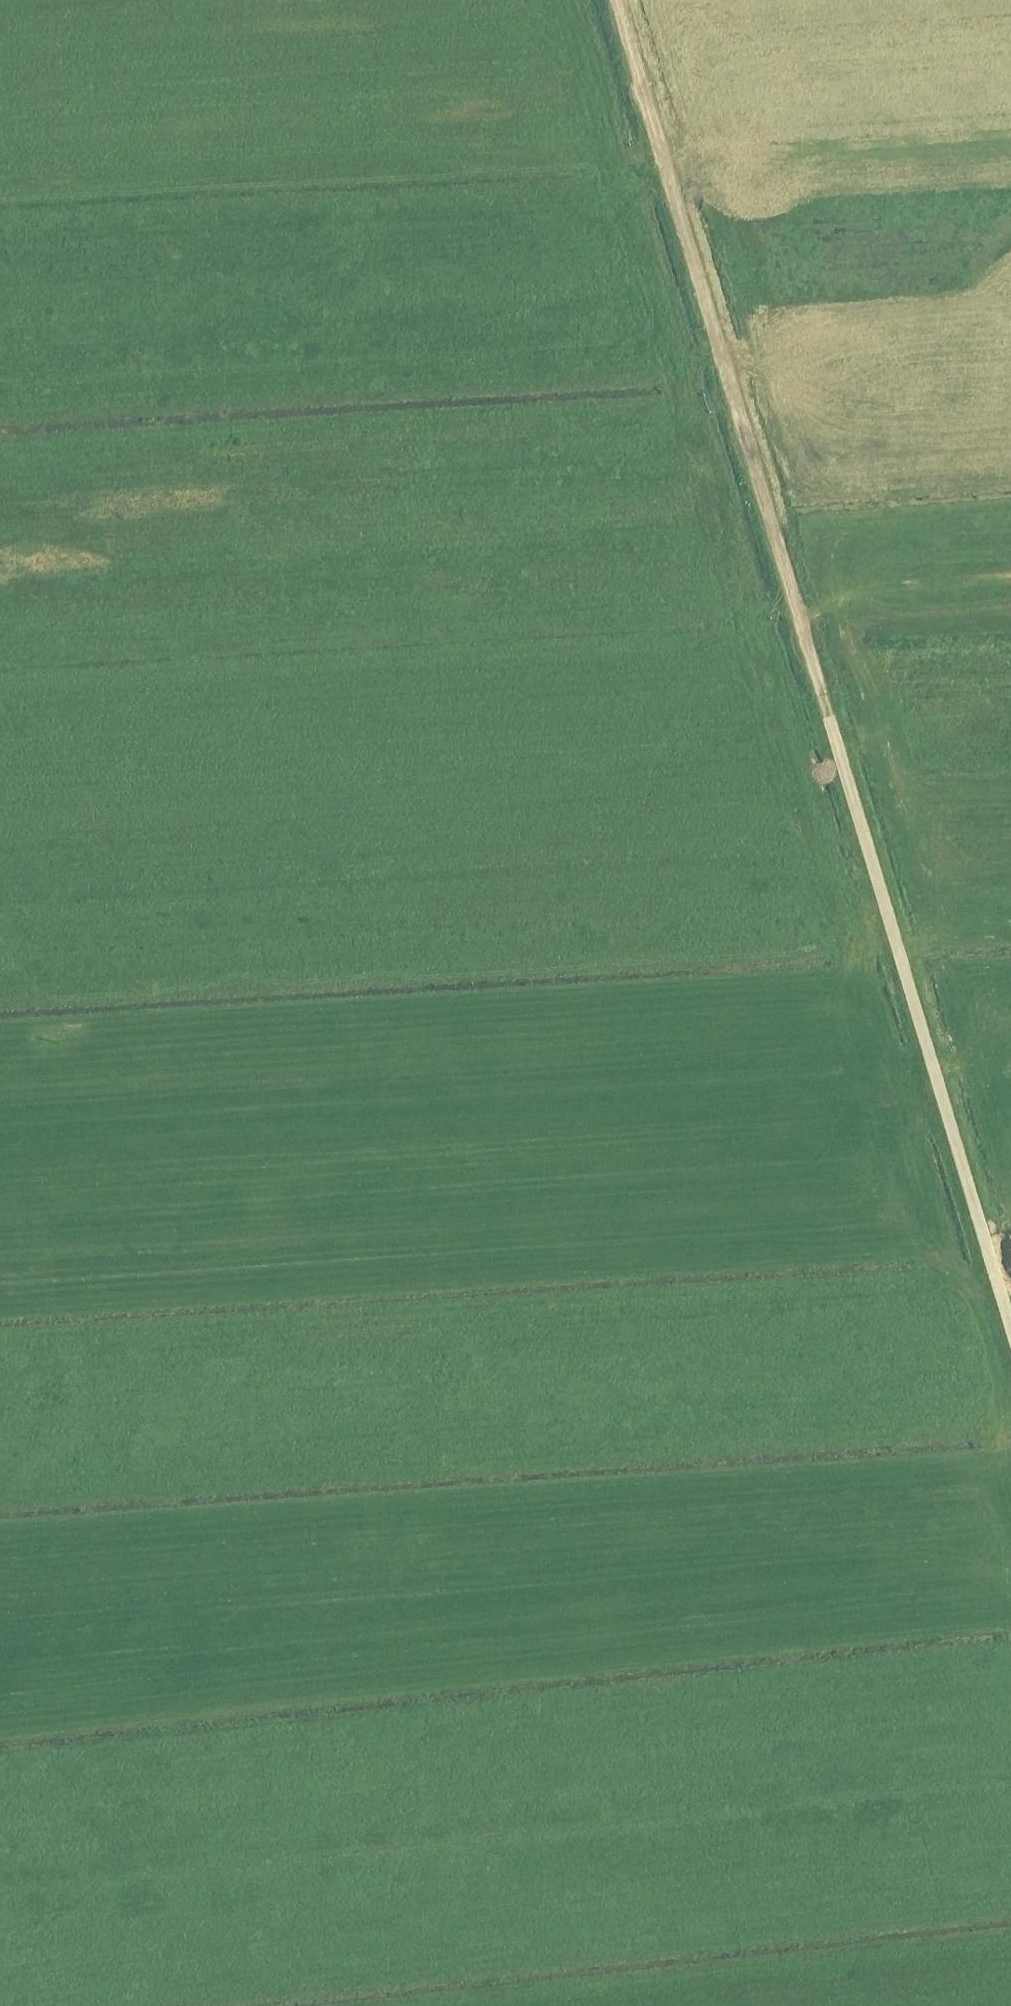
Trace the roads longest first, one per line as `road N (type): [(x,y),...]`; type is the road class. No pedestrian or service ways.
road 1 (track): [(824,724),(607,0)]
road 2 (unclassified): [(1010,1345),(824,724)]

